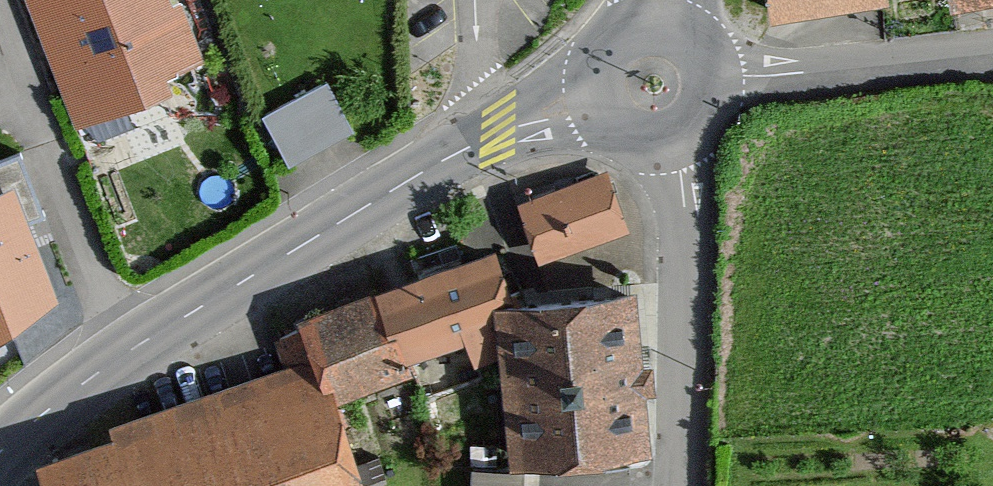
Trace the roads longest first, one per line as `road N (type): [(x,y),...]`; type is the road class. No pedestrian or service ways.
road 1 (tertiary): [(586,98),(480,138),(187,314),(0,456)]
road 2 (residential): [(678,150),(684,229),(675,485)]
road 3 (residential): [(992,50),(727,80)]
road 4 (tertiary): [(659,11),(637,14),(601,37),(590,56),(586,98)]

